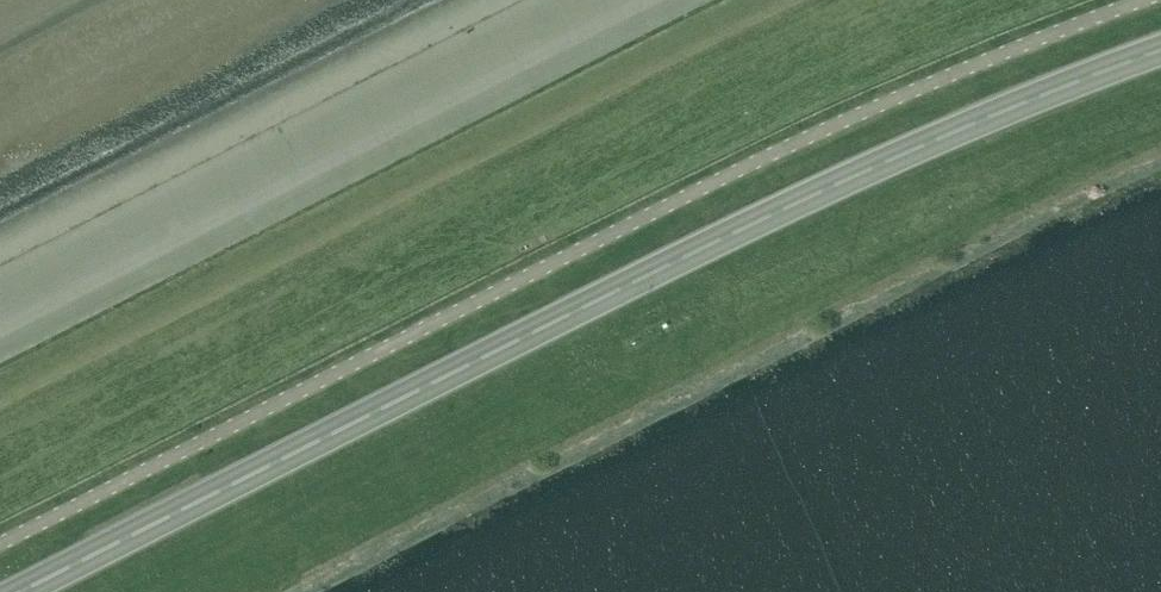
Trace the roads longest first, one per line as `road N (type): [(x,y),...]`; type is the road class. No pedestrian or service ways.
road 1 (trunk): [(1160,50),(986,121),(635,288),(20,591)]
road 2 (unclassified): [(0,541),(621,226),(855,117),(1139,0)]

